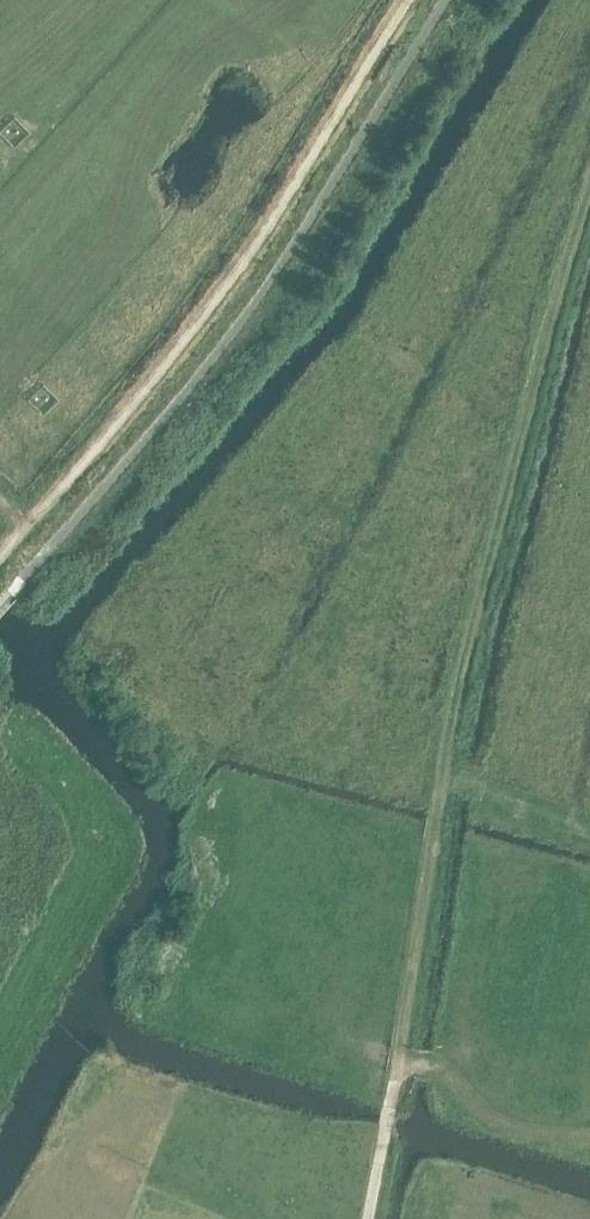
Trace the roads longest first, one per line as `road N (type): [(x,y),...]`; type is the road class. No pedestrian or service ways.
road 1 (track): [(589,1130),(490,1108),(453,1063),(396,1077),(453,705),(553,321)]
road 2 (track): [(408,0),(251,254),(0,559)]
road 3 (track): [(396,1077),(372,1218)]

